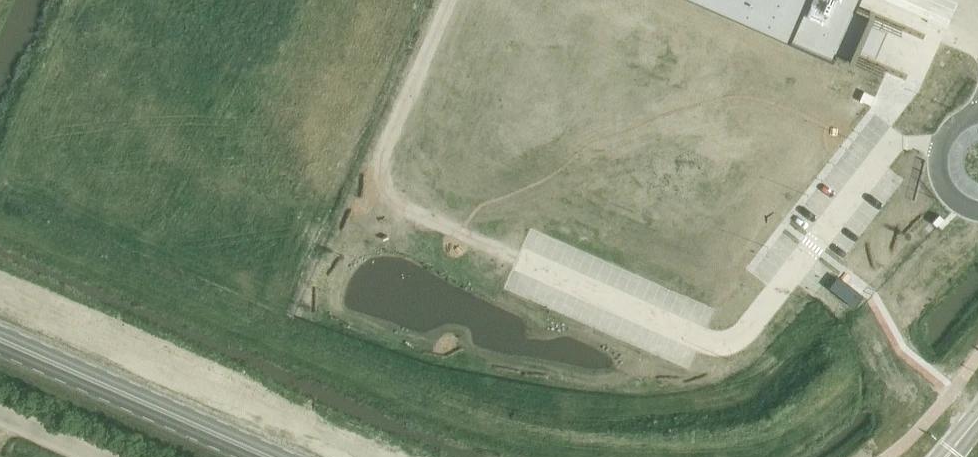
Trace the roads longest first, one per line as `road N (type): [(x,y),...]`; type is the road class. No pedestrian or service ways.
road 1 (track): [(516,260),(392,203),(383,186),(383,154),(450,0)]
road 2 (primary): [(266,456),(0,341)]

